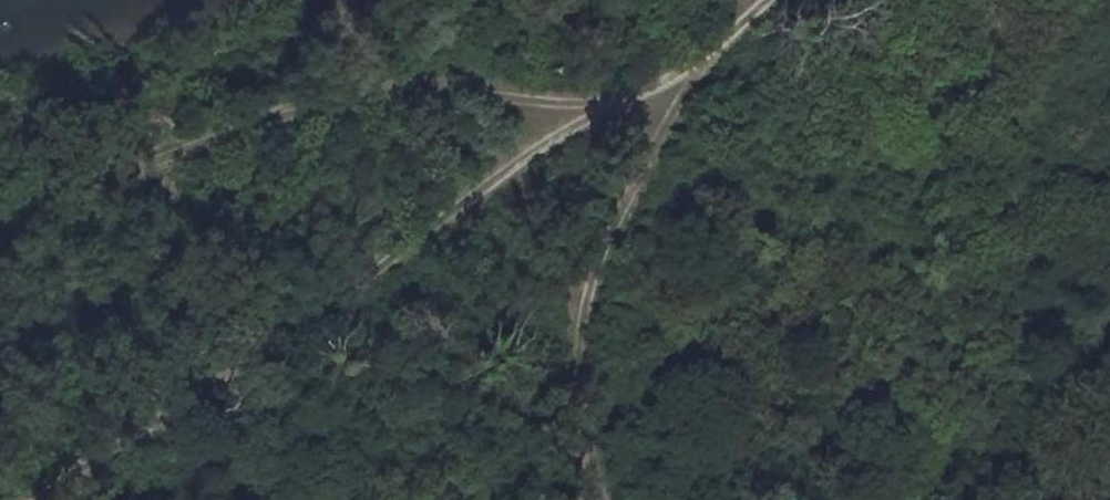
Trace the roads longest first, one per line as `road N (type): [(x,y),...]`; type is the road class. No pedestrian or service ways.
road 1 (track): [(70,499),(434,204),(596,106),(720,53)]
road 2 (track): [(596,106),(417,81),(298,108),(0,216)]
road 3 (track): [(601,499),(576,354),(596,253),(720,53)]

